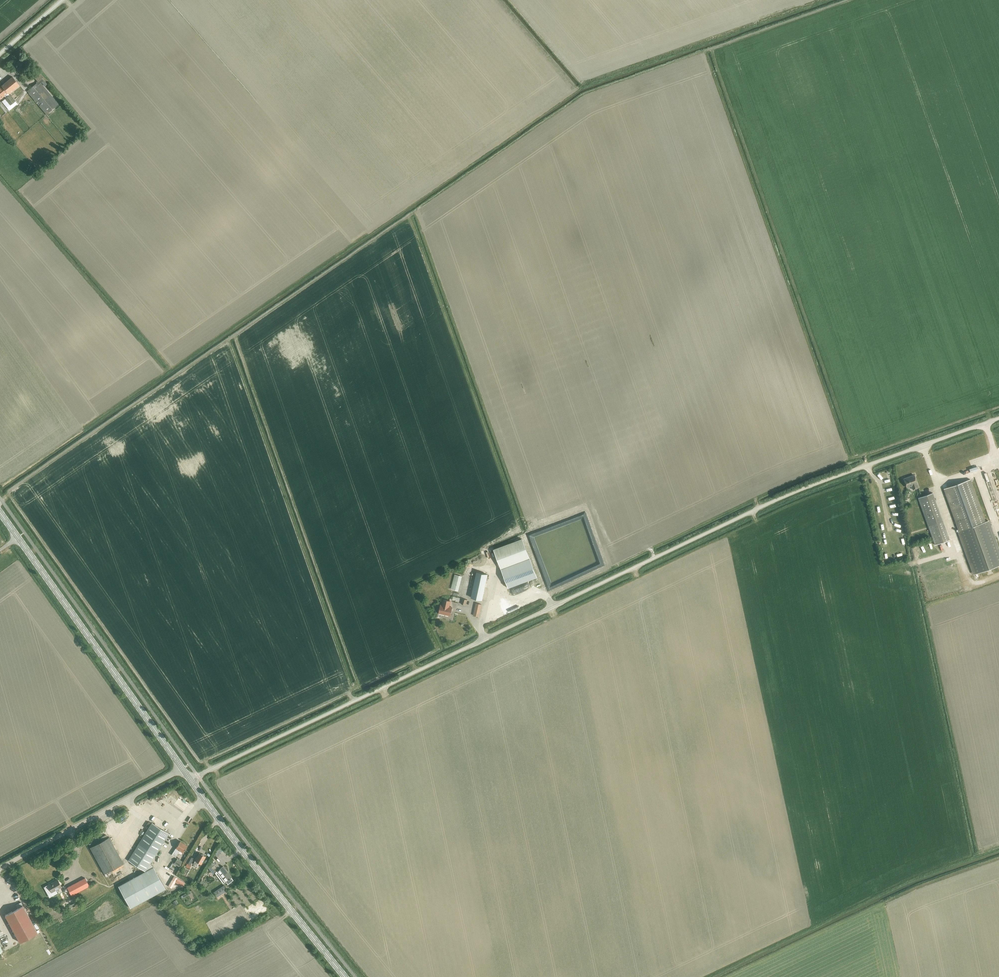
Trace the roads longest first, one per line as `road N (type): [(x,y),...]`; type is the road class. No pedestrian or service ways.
road 1 (unclassified): [(191,781),(806,487),(998,418)]
road 2 (secondary): [(182,768),(0,516)]
road 3 (secondary): [(346,976),(191,781)]
road 4 (unclassified): [(0,868),(182,768)]

